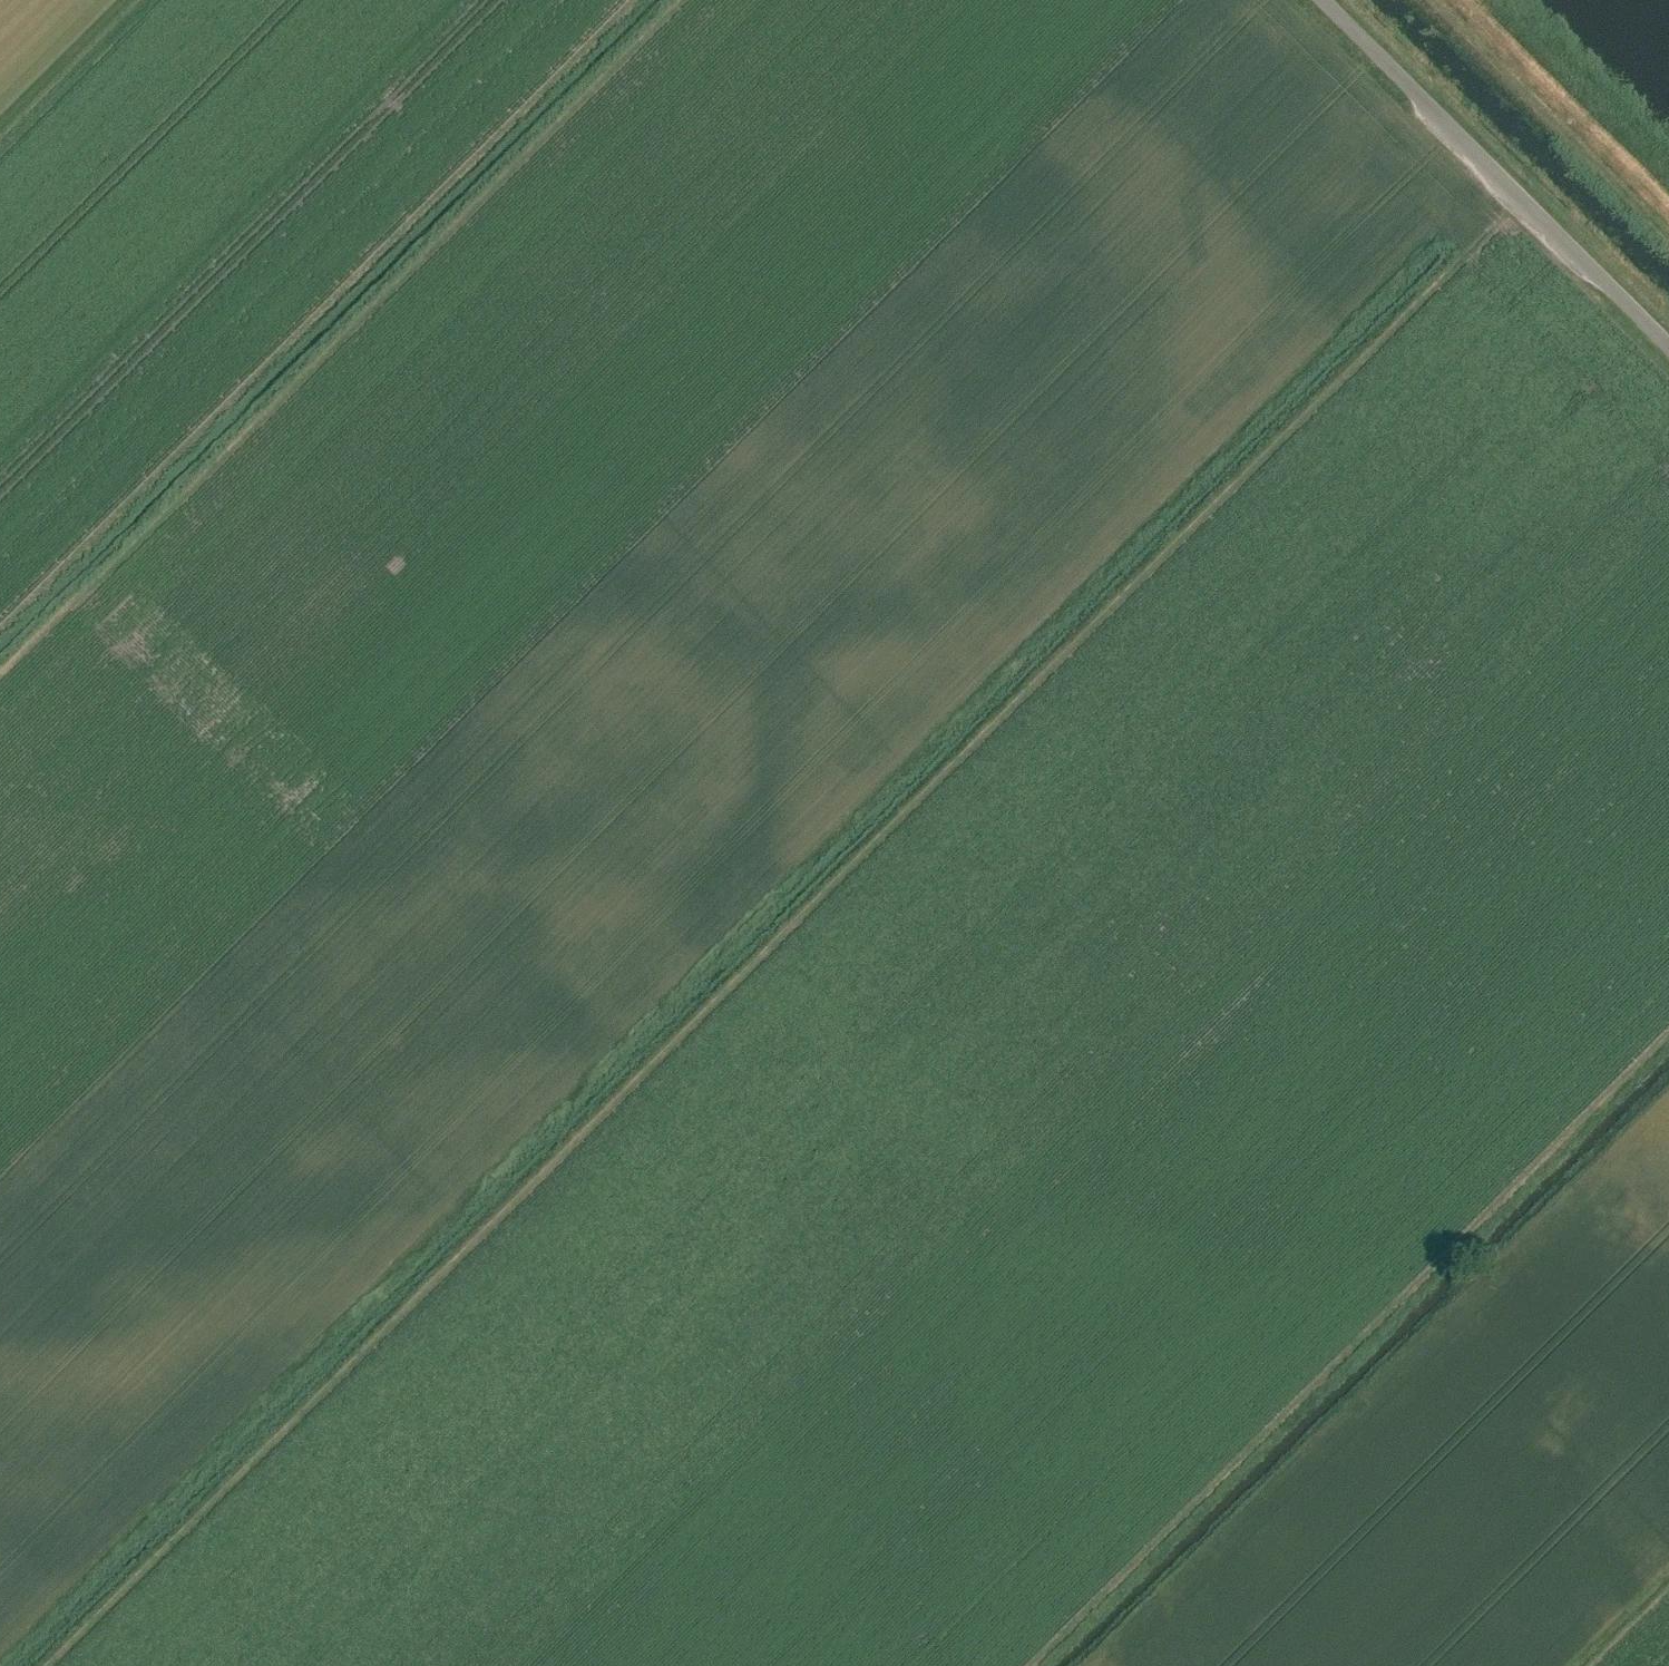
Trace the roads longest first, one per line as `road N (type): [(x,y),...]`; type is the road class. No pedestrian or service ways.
road 1 (unclassified): [(1668,353),(1319,0)]

